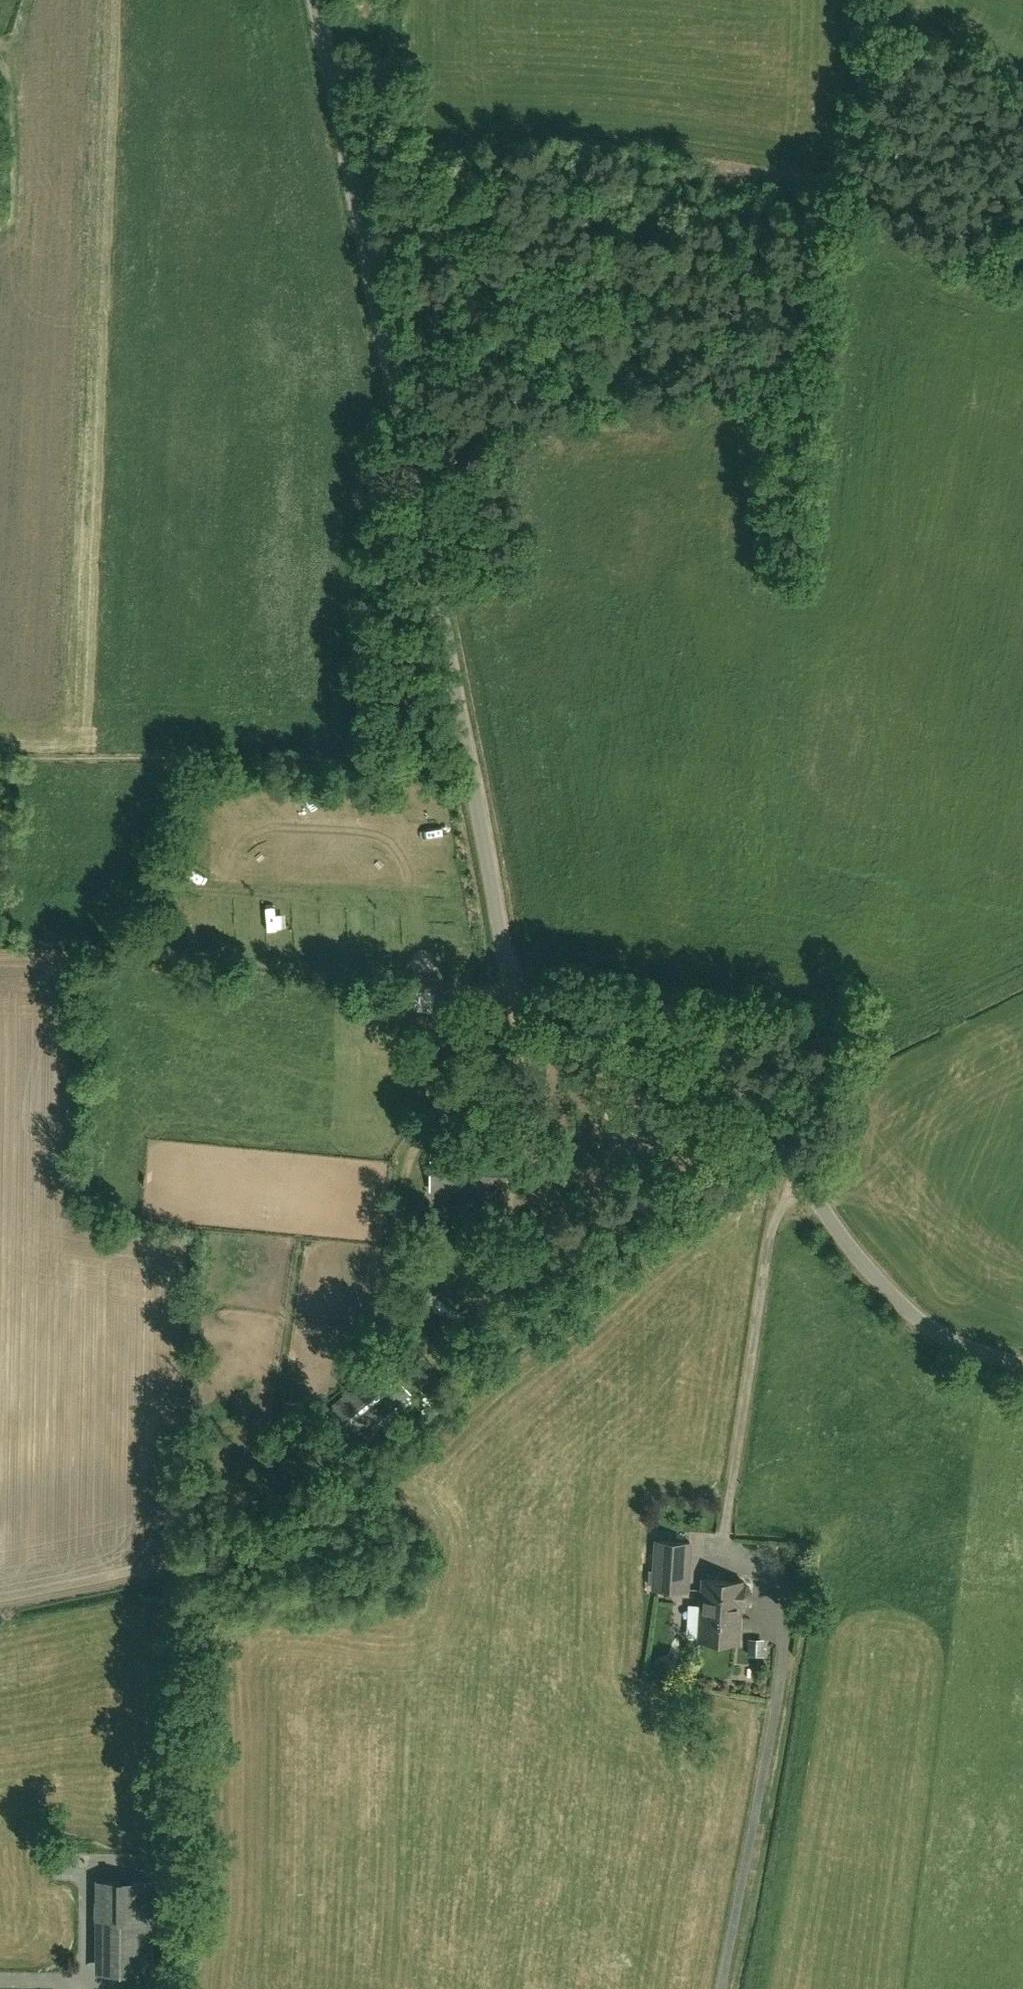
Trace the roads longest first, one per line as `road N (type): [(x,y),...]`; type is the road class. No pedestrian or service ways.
road 1 (unclassified): [(1022,1362),(927,1328),(751,1106),(699,1063),(641,1033),(516,997),(317,0)]

